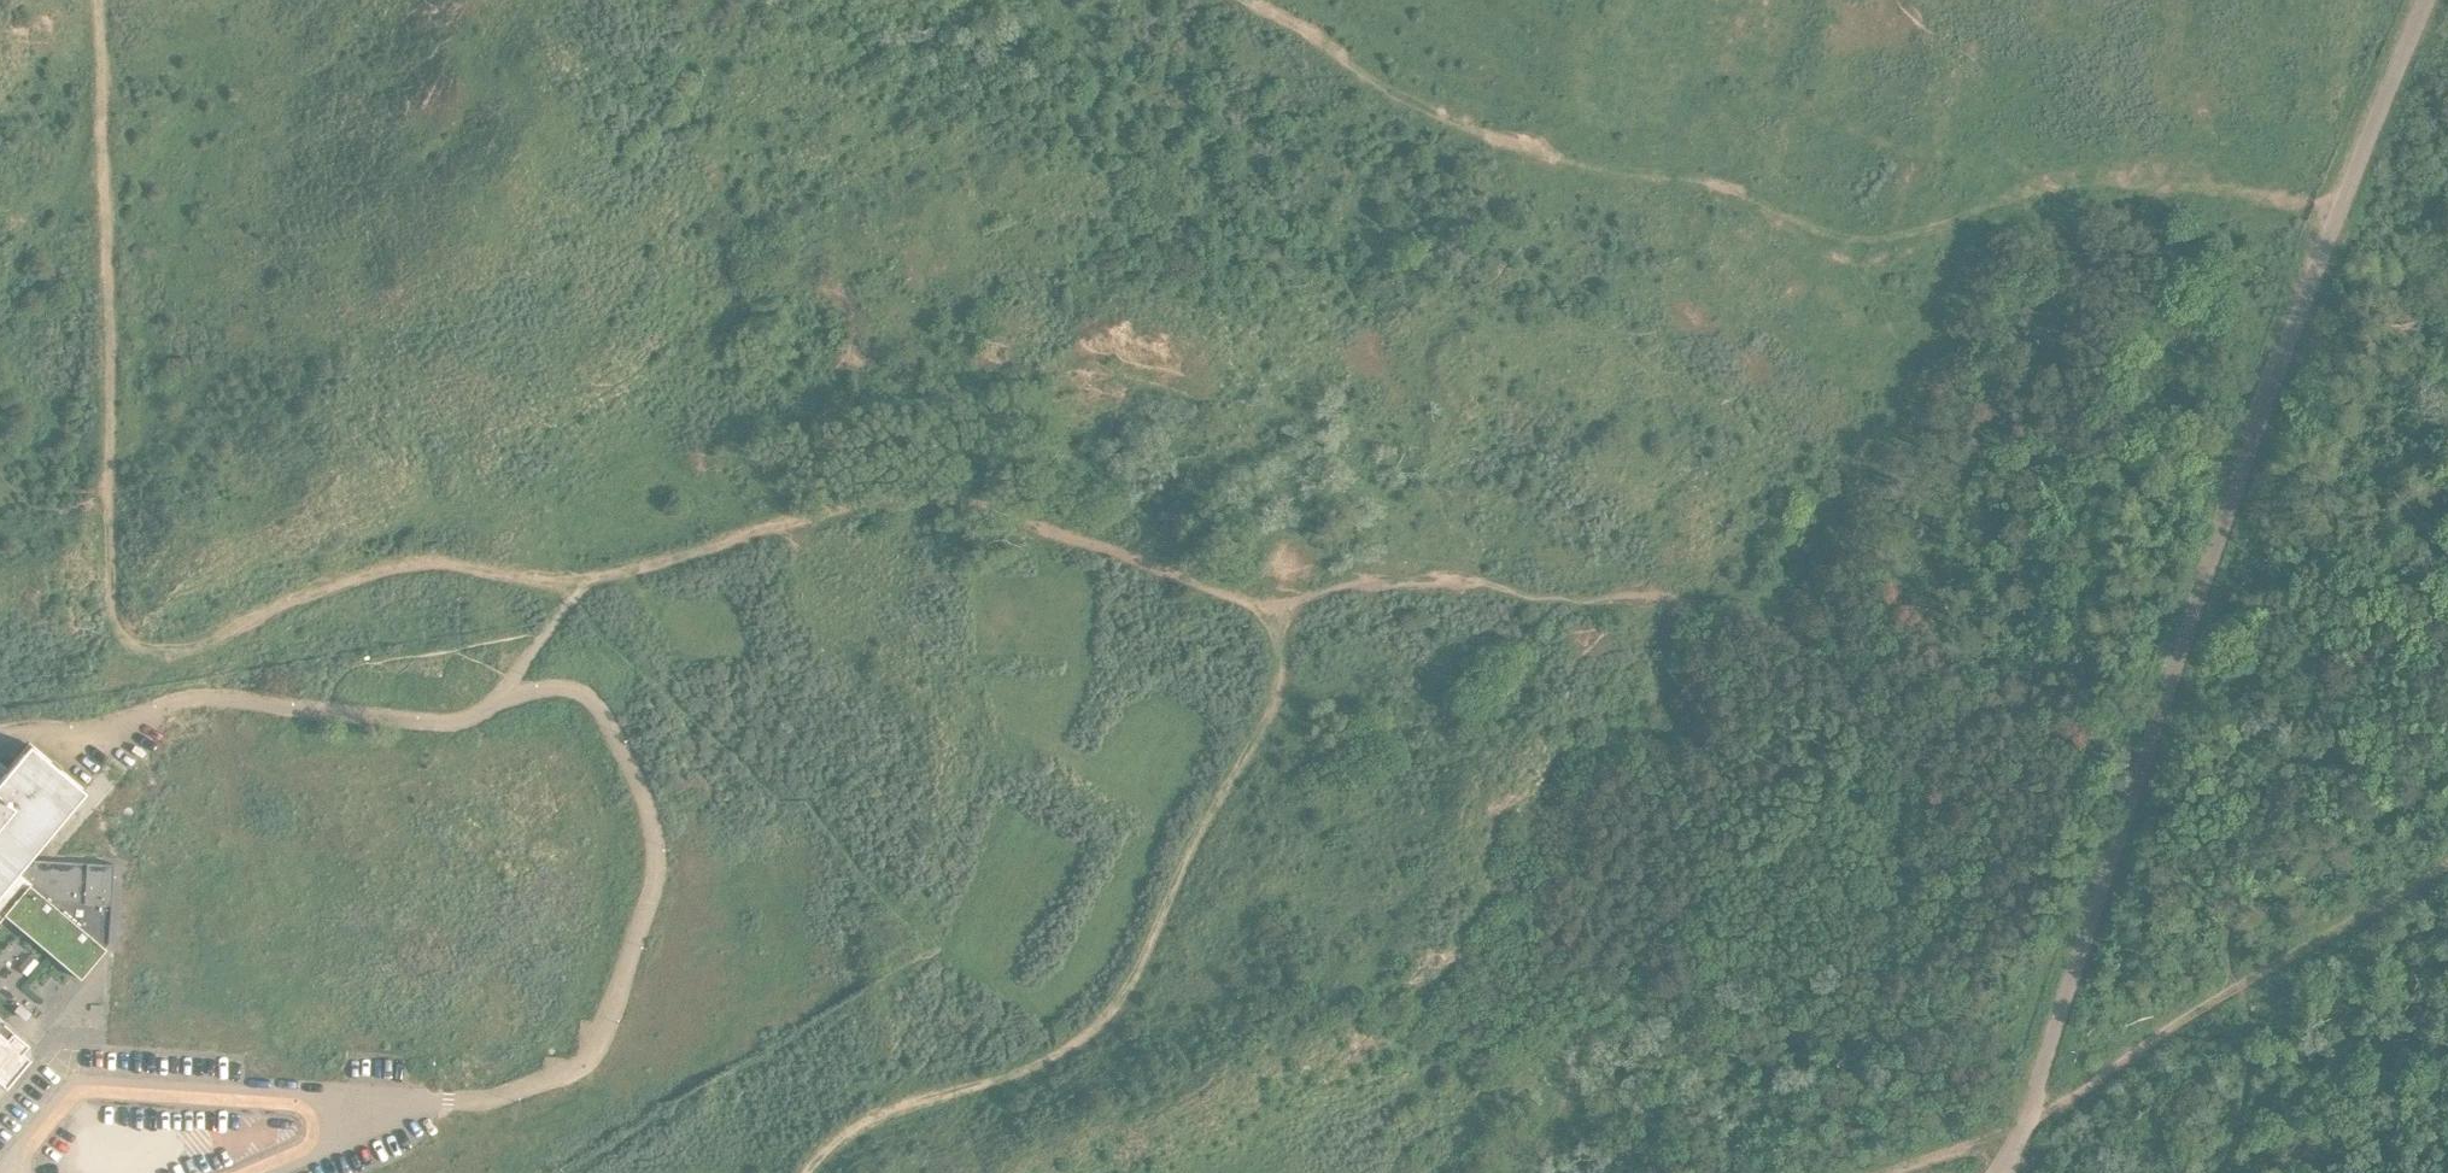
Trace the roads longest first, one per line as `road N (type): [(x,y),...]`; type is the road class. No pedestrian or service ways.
road 1 (unclassified): [(1994,1172),(2024,1135),(2151,720),(2338,208),(2429,0)]

